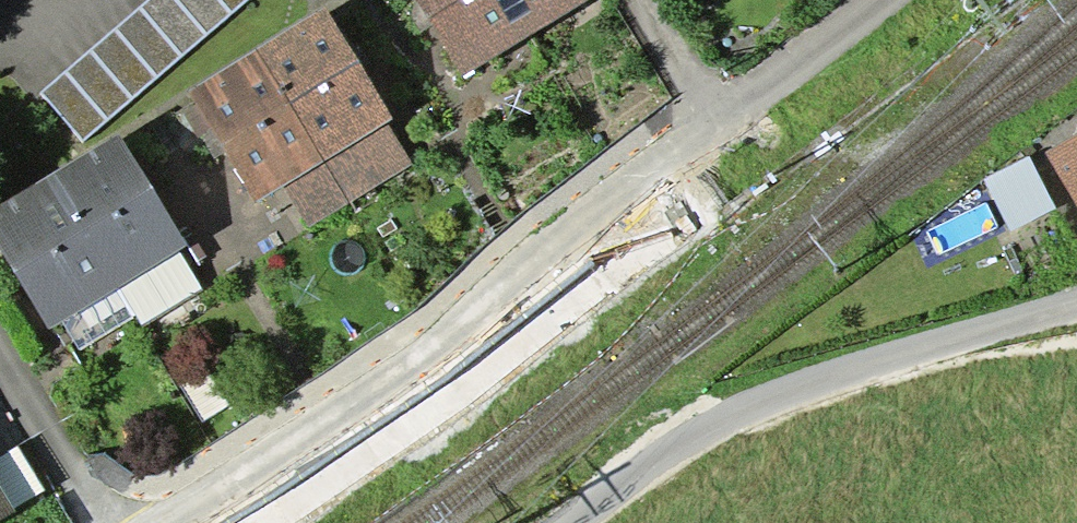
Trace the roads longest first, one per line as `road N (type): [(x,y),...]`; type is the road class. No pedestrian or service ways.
road 1 (residential): [(919,0),(182,522)]
road 2 (track): [(575,522),(657,461),(769,397),(1076,298)]

